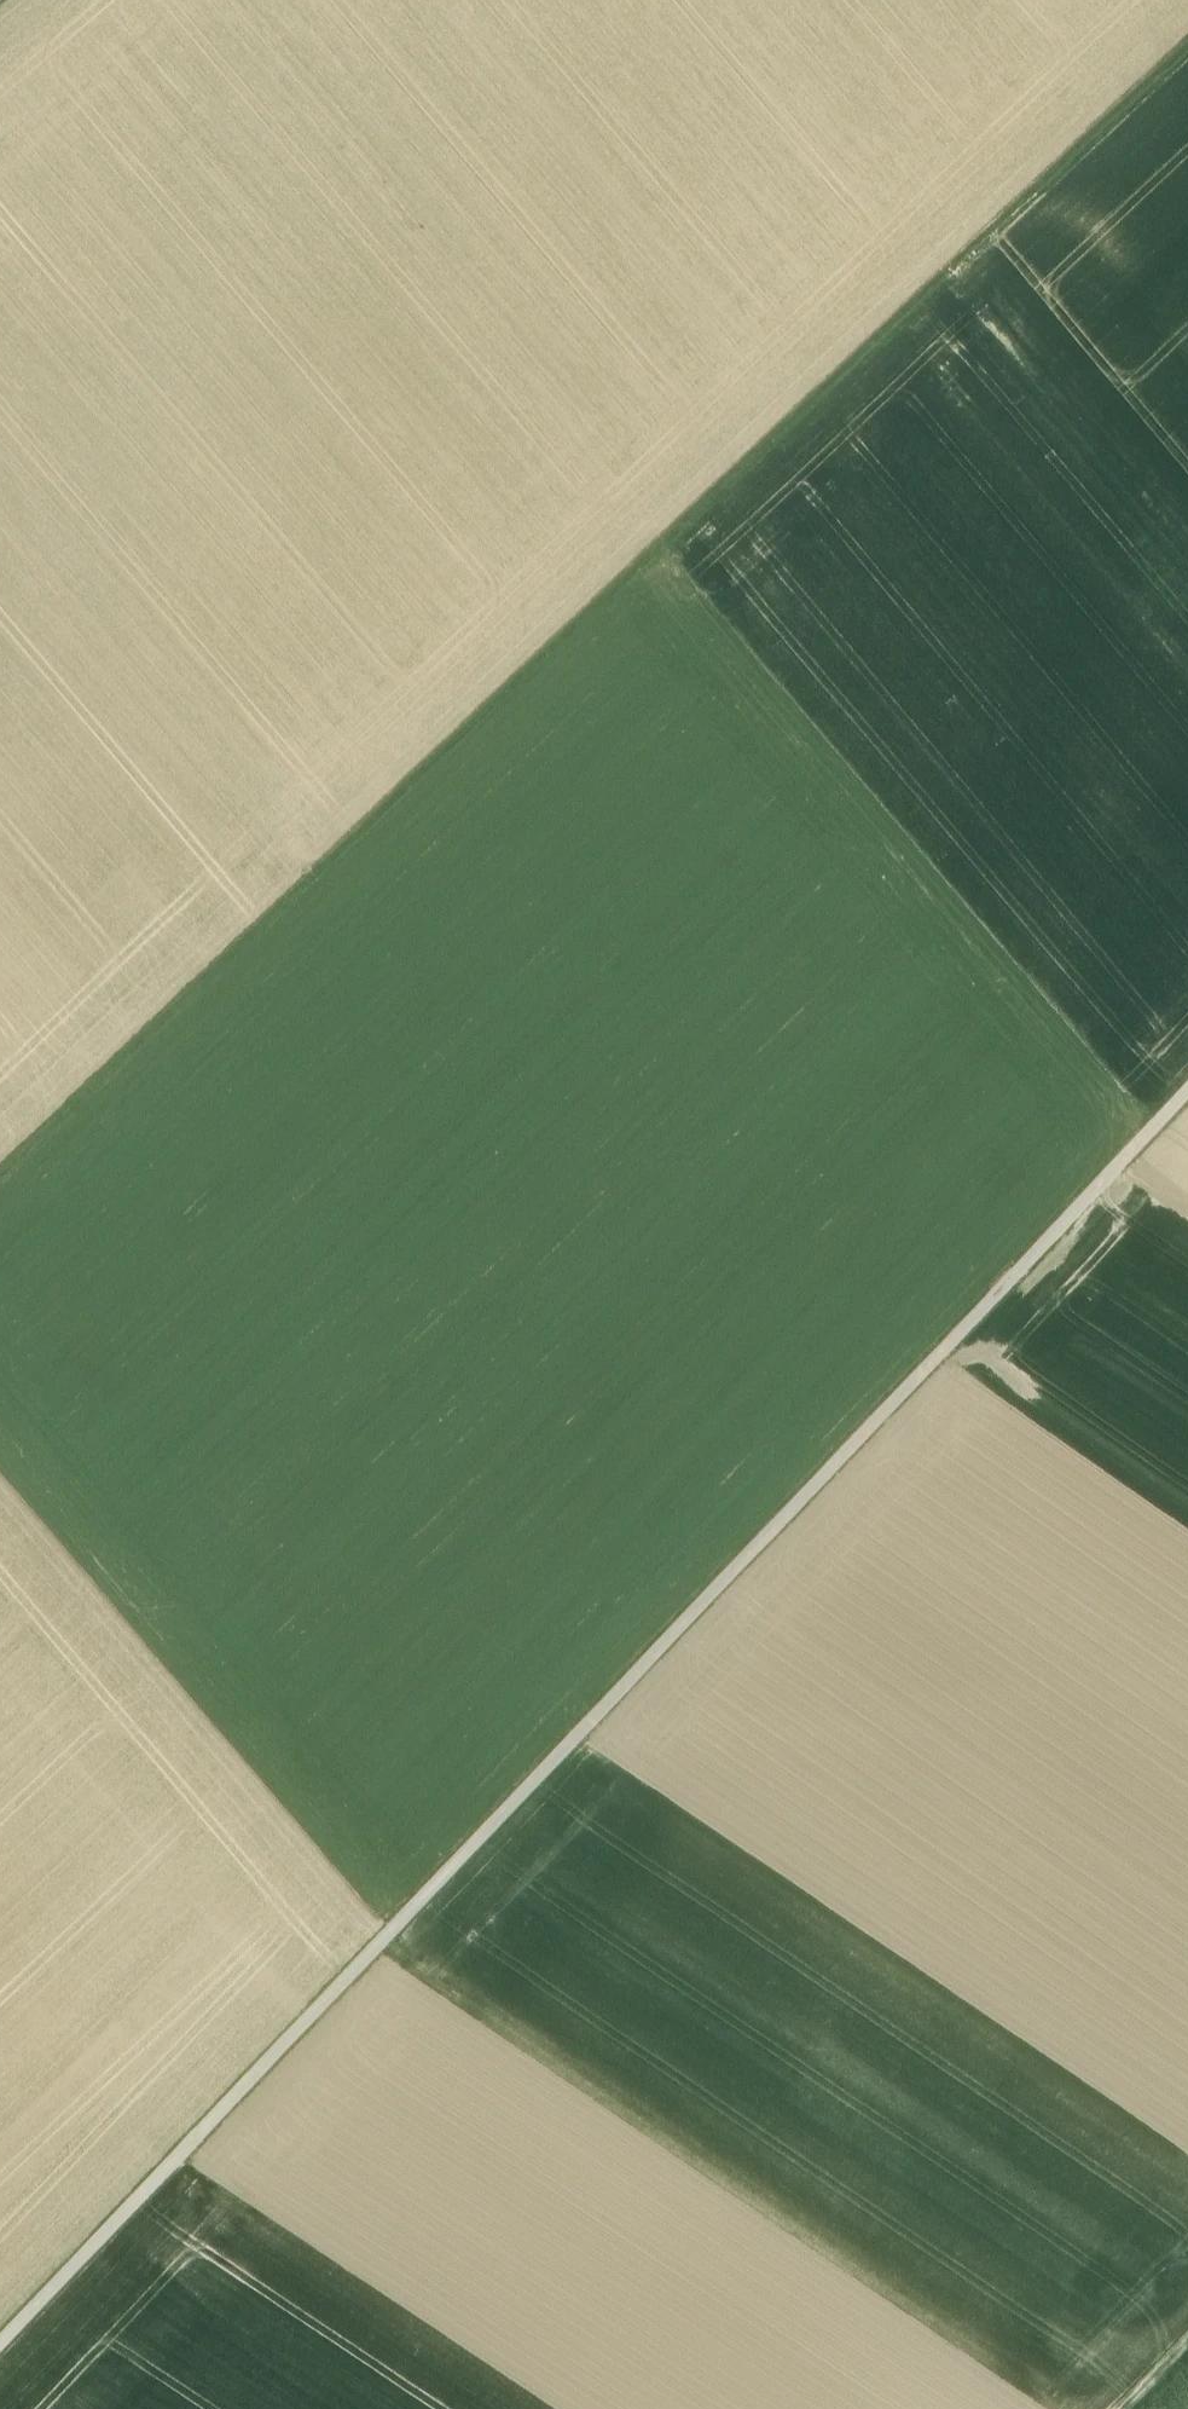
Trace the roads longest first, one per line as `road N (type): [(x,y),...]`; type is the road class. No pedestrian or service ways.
road 1 (track): [(1187,1126),(0,2379)]
road 2 (track): [(1187,82),(0,1210)]

